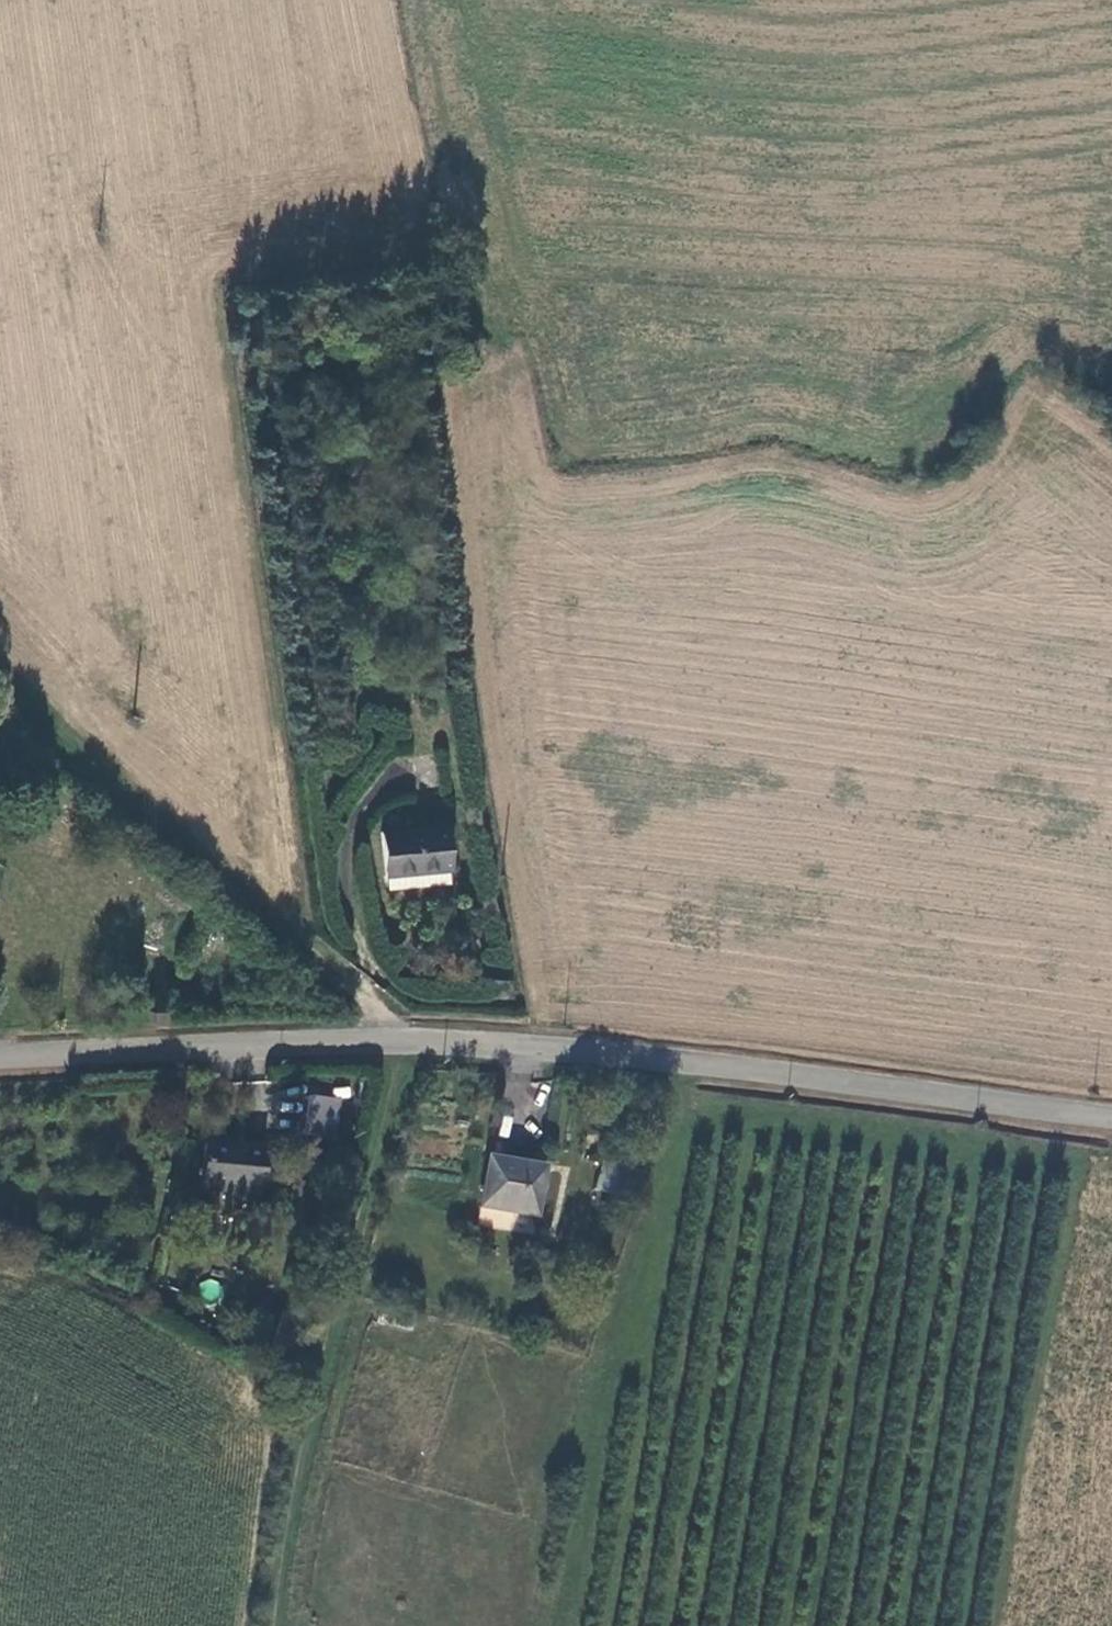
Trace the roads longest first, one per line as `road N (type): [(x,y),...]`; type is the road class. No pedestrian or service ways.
road 1 (unclassified): [(1111,1117),(694,1061),(401,1040),(0,1057)]

